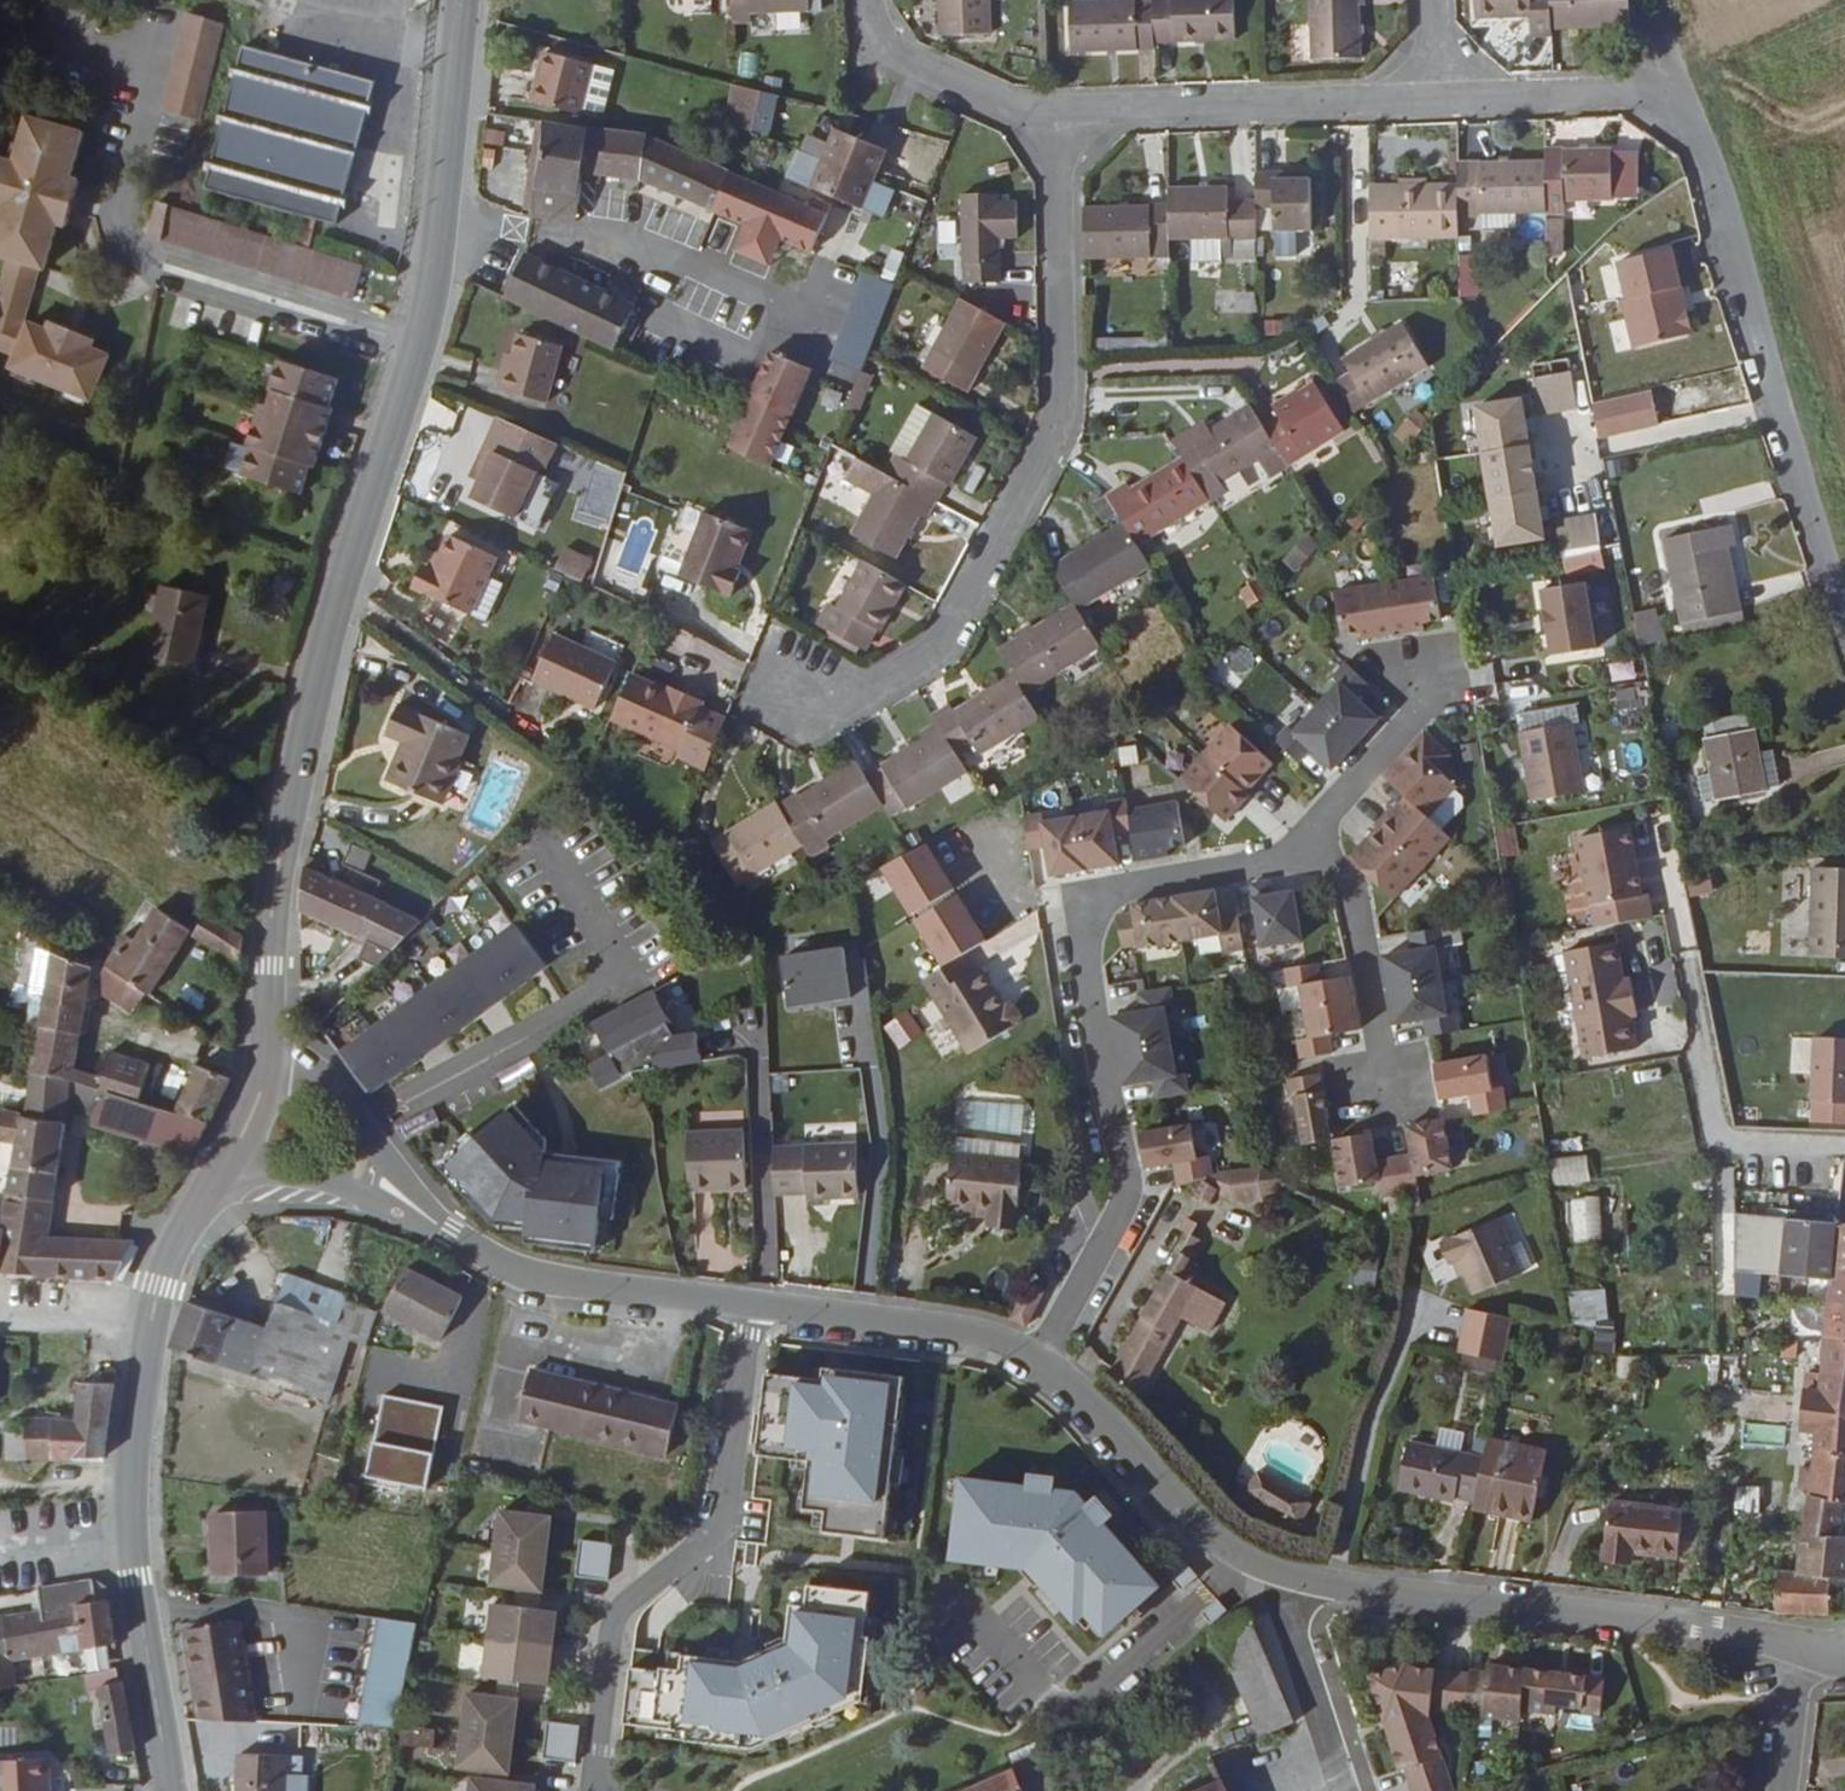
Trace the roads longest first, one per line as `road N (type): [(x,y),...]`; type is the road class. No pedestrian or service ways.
road 1 (secondary): [(269,1053),(285,834),(344,575),(432,289),(462,0)]
road 2 (residential): [(1051,116),(1053,431),(937,648),(841,702),(772,682)]
road 3 (residential): [(1020,1346),(1099,1171),(1057,927),(1062,902),(1081,892),(1293,857)]
road 4 (secondary): [(173,1790),(126,1505),(131,1429),(161,1285),(207,1196)]
road 5 (residential): [(1674,90),(1844,618)]
road 6 (residential): [(597,1790),(603,1619),(699,1544),(710,1526),(749,1307)]
road 7 (residential): [(1804,1655),(1715,1629),(1277,1576)]
road 8 (residential): [(1432,101),(1051,116)]
road 9 (residential): [(967,1604),(1043,1694),(1066,1706),(1100,1686),(1238,1560)]
road 10 (residential): [(749,1307),(556,1284),(500,1264),(412,1206)]
road 11 (residential): [(1238,1560),(1098,1410),(1020,1346)]
road 12 (track): [(1412,1303),(1408,1340),(1373,1425),(1341,1588)]
road 13 (residential): [(1020,1346),(984,1334),(749,1307)]
road 14 (residential): [(1293,857),(1338,881),(1348,905),(1382,1095)]
road 15 (residential): [(1674,90),(1432,101)]
road 16 (residential): [(1293,857),(1306,820),(1404,704),(1420,660)]
road 17 (residential): [(1051,116),(1002,109),(897,59),(872,17),(871,0)]
road 18 (residential): [(1277,1576),(1349,1790)]
road 19 (residential): [(207,1196),(268,1181),(364,1189)]
road 20 (secondary): [(207,1196),(247,1126),(269,1053)]
road 21 (residential): [(377,1149),(318,1072),(269,1053)]
road 22 (residential): [(1804,1655),(1787,1790)]

